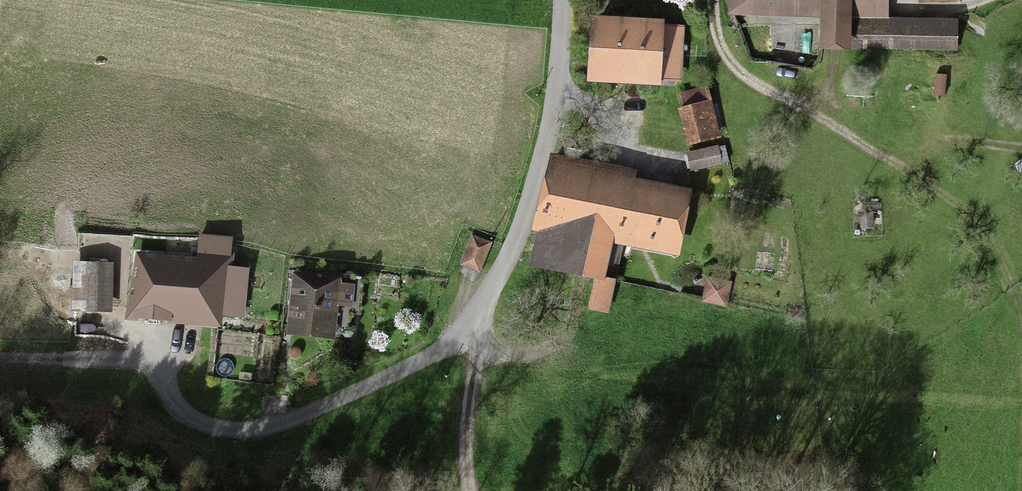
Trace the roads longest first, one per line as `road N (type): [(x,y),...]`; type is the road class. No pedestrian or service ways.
road 1 (unclassified): [(68,359),(150,363),(194,419),(244,431),(297,419),(469,328),(513,246),(537,173),(558,81),(563,0)]
road 2 (track): [(899,167),(741,72),(720,45),(713,0)]
road 3 (track): [(1021,337),(1012,288),(985,236),(963,209),(899,167)]
road 4 (track): [(471,490),(479,346),(469,328)]
road 5 (track): [(1021,147),(954,141),(899,167)]

